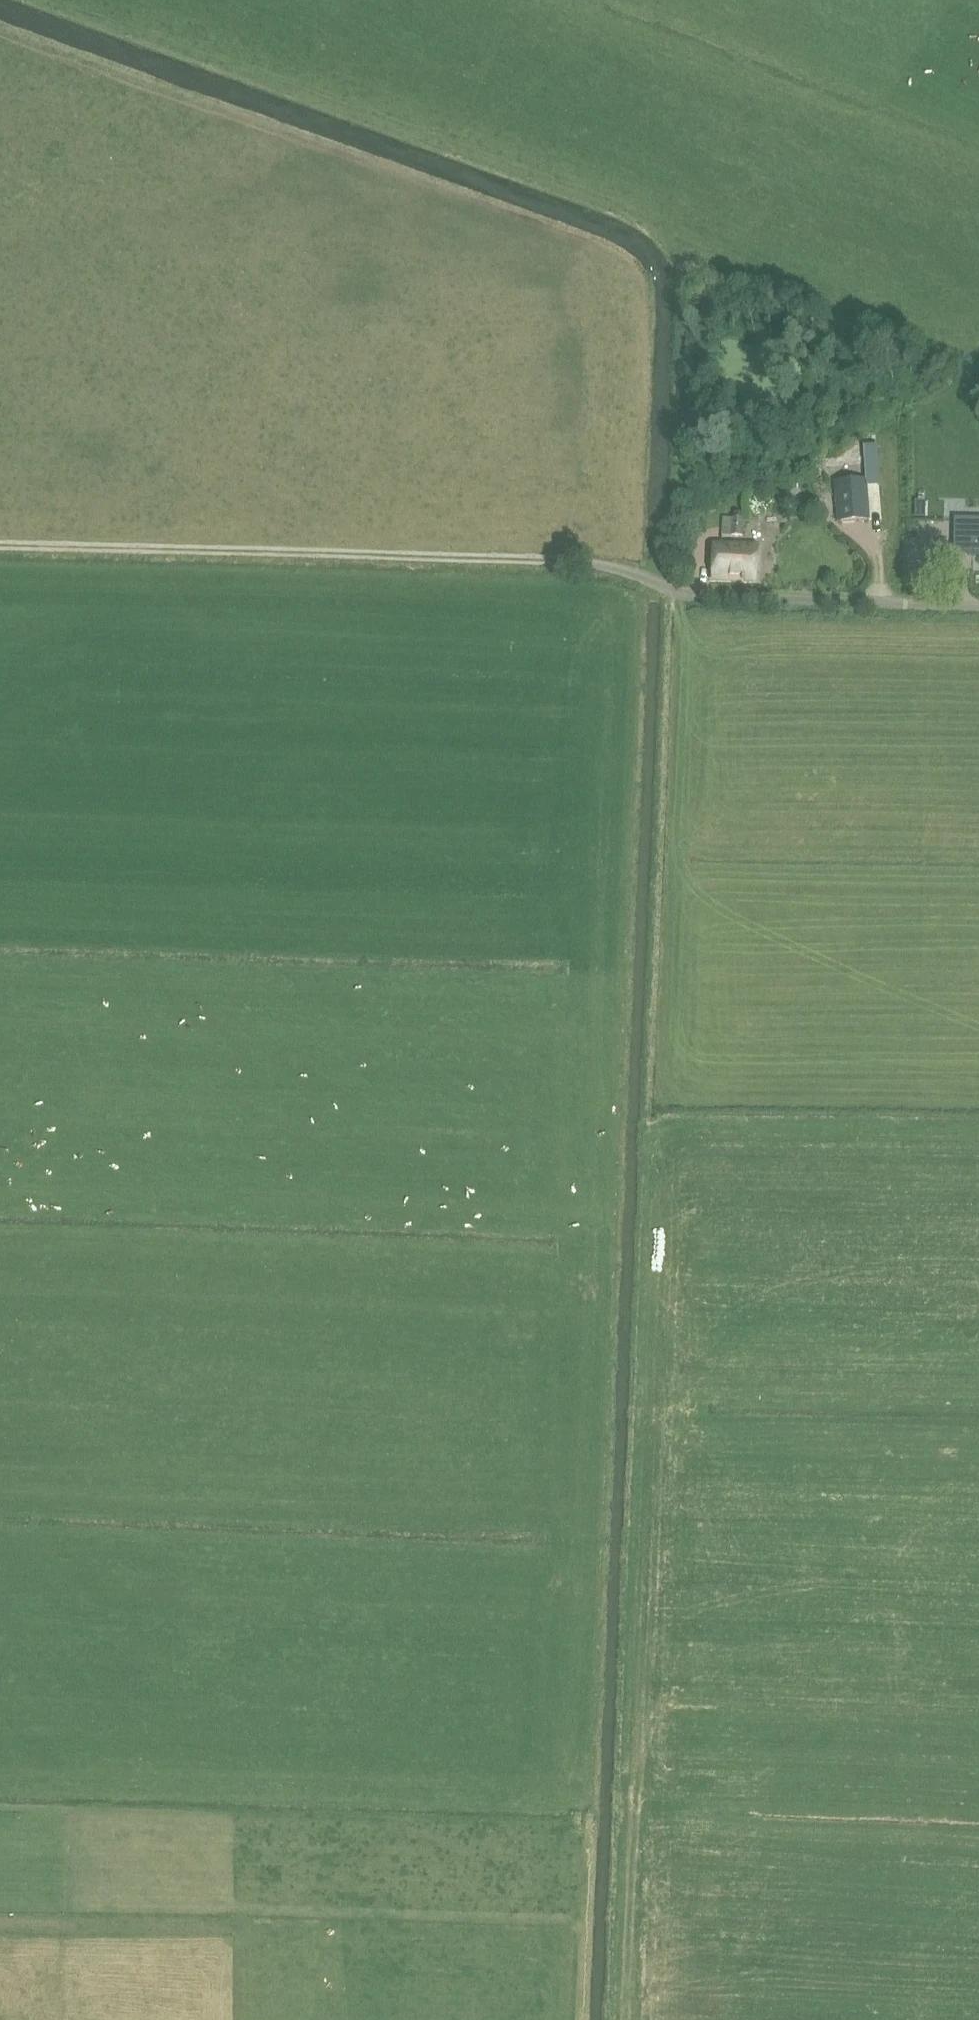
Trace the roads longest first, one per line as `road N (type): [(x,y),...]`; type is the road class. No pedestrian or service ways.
road 1 (track): [(0,546),(573,561)]
road 2 (unclassified): [(573,561),(694,594),(978,608)]

